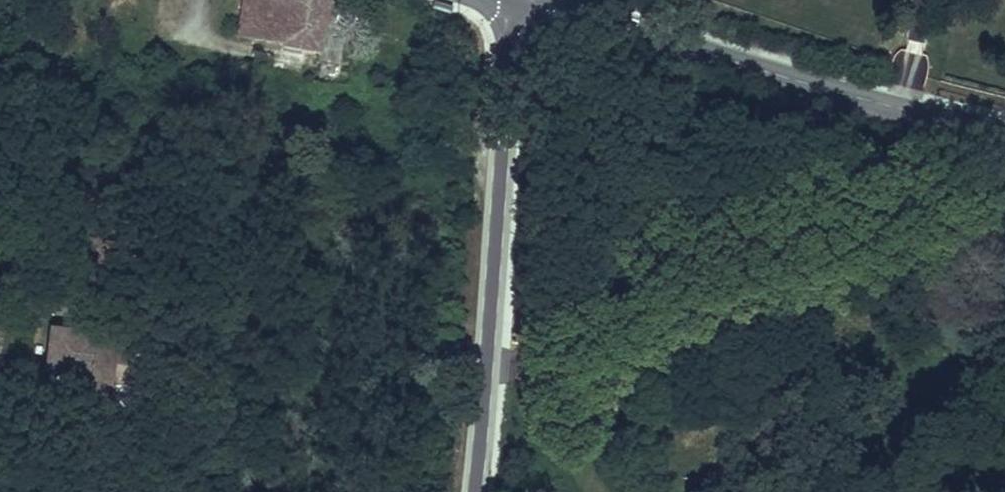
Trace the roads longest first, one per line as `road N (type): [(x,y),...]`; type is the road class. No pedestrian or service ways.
road 1 (tertiary): [(1004,133),(585,15),(534,24)]
road 2 (tertiary): [(534,24),(515,53),(507,103),(473,491)]

